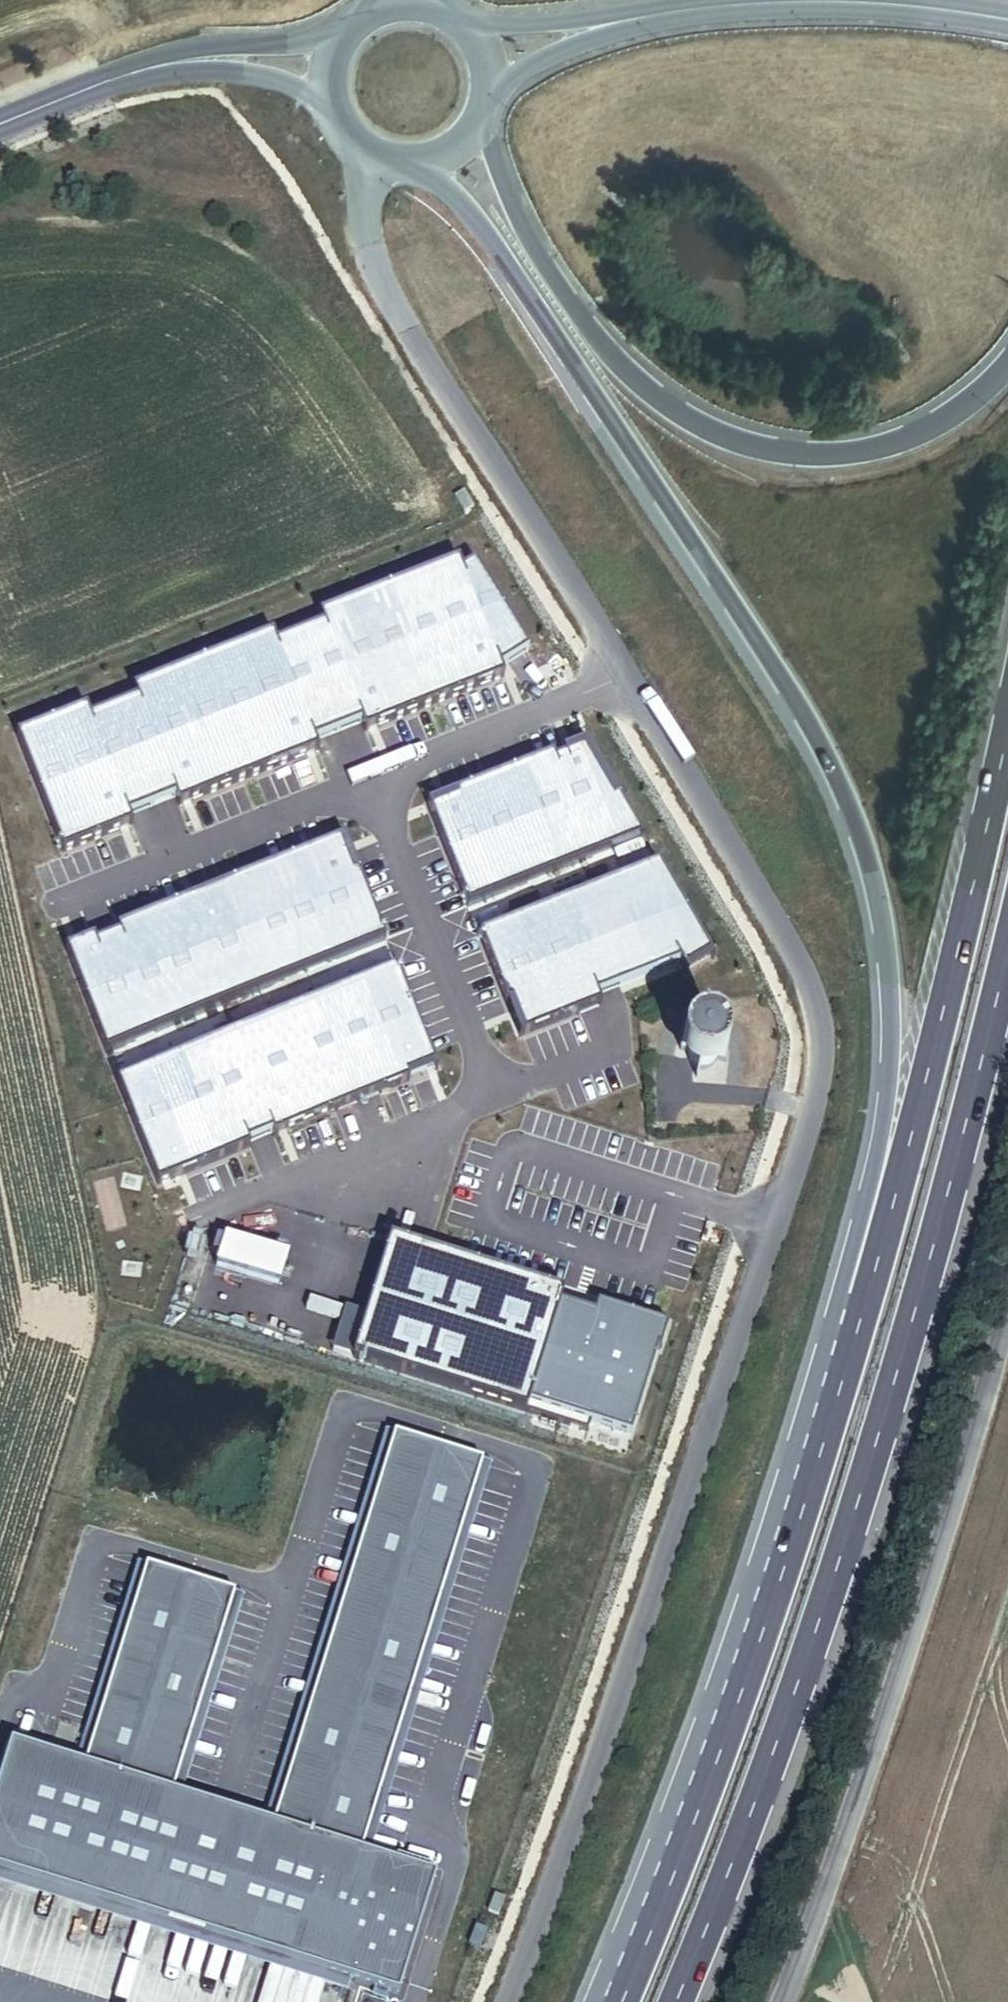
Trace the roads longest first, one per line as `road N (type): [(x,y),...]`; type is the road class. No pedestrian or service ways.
road 1 (unclassified): [(367,159),(362,224),(380,274),(793,954),(816,1007),(821,1057),(816,1100),(551,1889),(506,2001)]
road 2 (trunk): [(427,166),(589,387),(780,682),(873,875),(886,937),(891,1055),(887,1119),(843,1311)]
road 3 (trunk): [(676,2001),(790,1699),(938,1248),(1007,960)]
road 4 (tertiary): [(781,2001),(900,1673),(1007,1303)]
road 5 (trunk): [(843,1311),(702,1759),(610,2001)]
road 6 (trunk): [(1007,363),(976,398),(922,432),(858,455),(789,455),(720,435),(652,396),(609,353),(556,284),(480,127)]
road 7 (trunk): [(1007,718),(904,1165),(843,1311)]
road 8 (secondary): [(1007,21),(865,4),(758,5),(605,28)]
road 9 (secondary): [(200,59),(137,72),(0,127)]
road 10 (secondary): [(605,28),(467,21)]
road 11 (secondary): [(492,95),(556,49),(605,28)]
road 12 (secondary): [(329,43),(200,59)]
road 13 (secondary): [(200,59),(321,100)]

